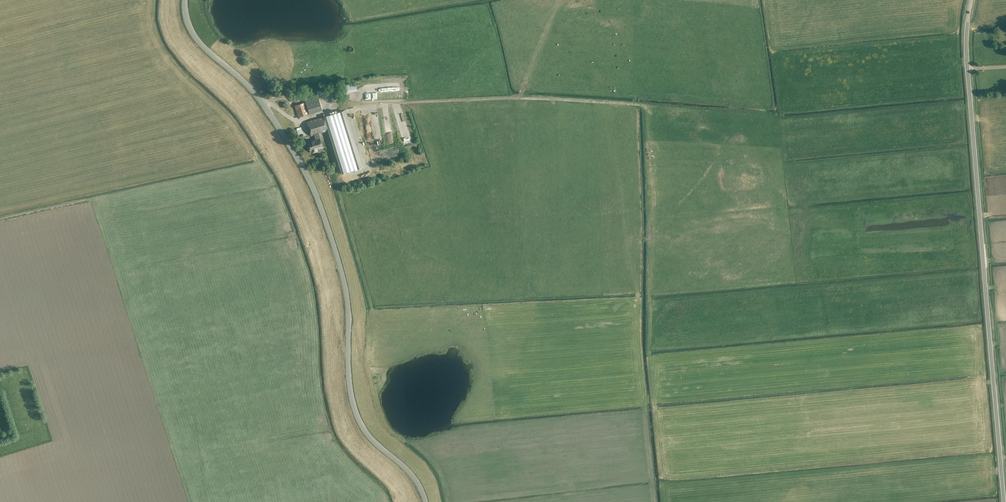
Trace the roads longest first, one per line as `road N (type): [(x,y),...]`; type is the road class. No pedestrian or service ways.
road 1 (tertiary): [(424,501),(353,412),(345,295),(312,191),(265,108),(193,38),(183,0)]
road 2 (unclassified): [(1003,501),(965,41),(971,0)]

